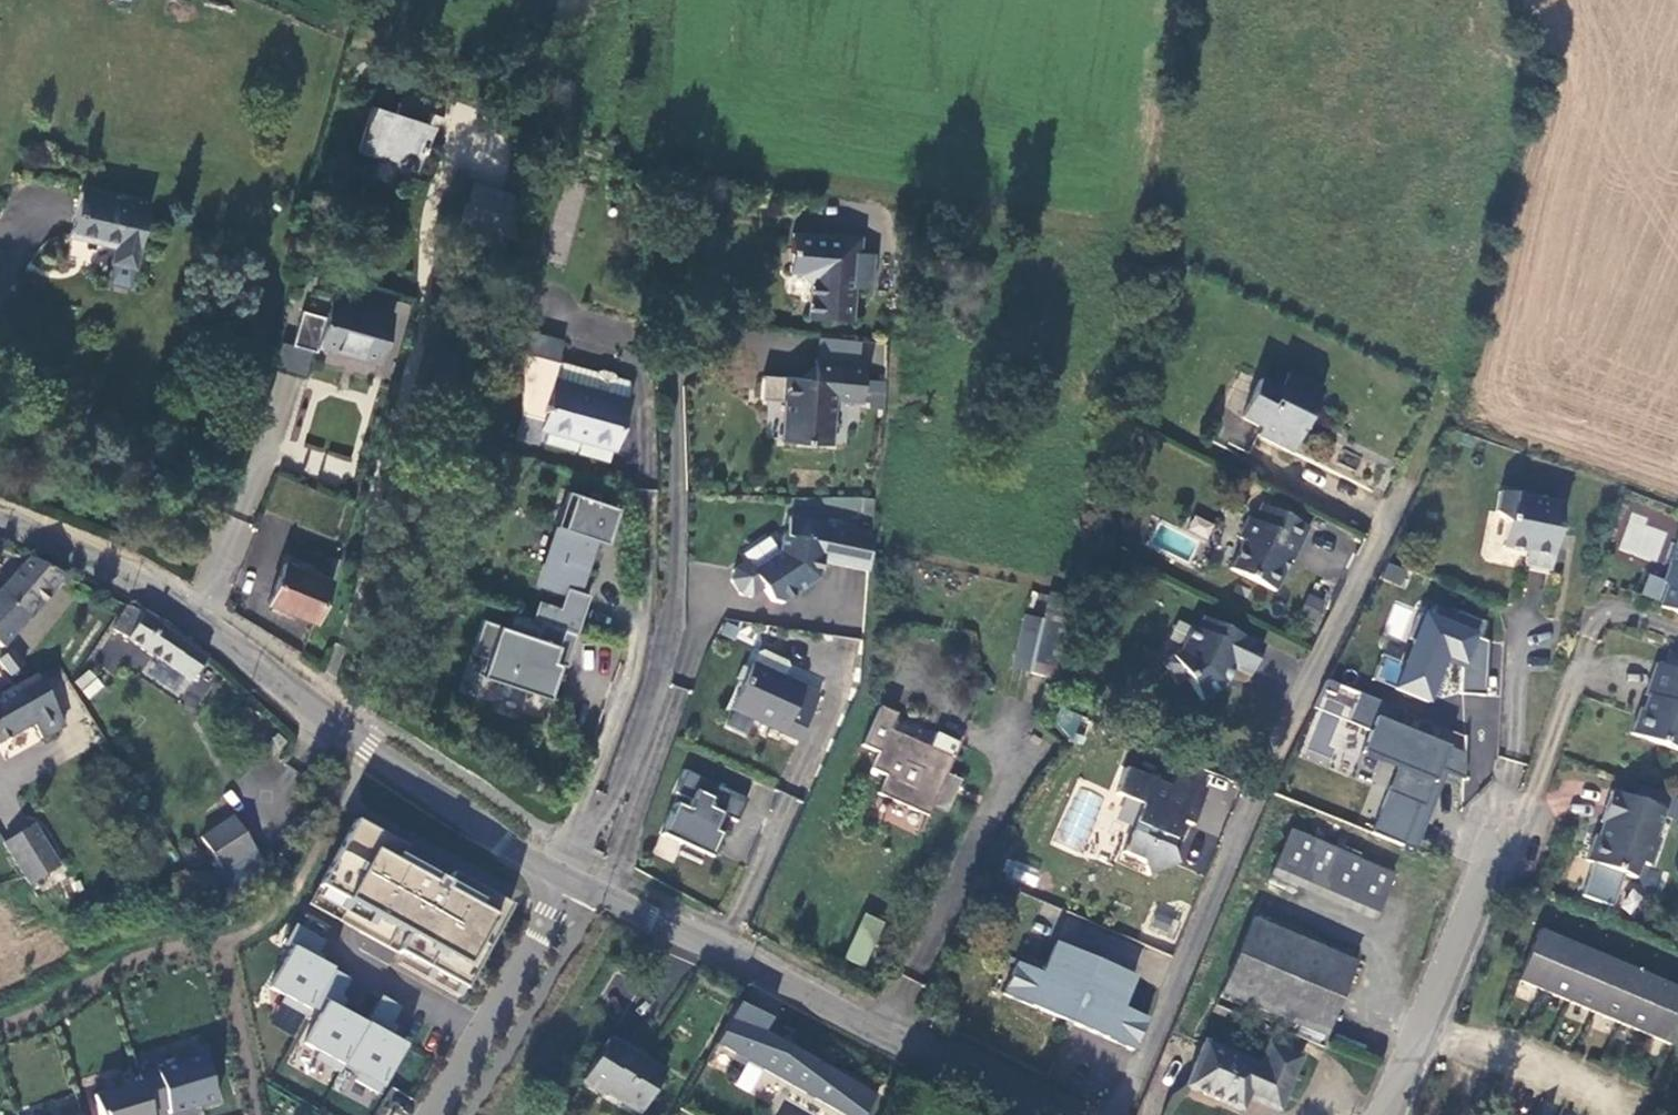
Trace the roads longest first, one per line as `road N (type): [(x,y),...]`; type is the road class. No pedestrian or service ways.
road 1 (unclassified): [(1121,1114),(1409,470)]
road 2 (tertiary): [(0,521),(97,559),(575,872)]
road 3 (tertiary): [(575,872),(877,1034),(1056,1114)]
road 4 (residential): [(575,872),(630,740),(663,623),(673,409)]
road 5 (residential): [(1385,1114),(1517,809)]
road 6 (residential): [(427,1114),(575,872)]

